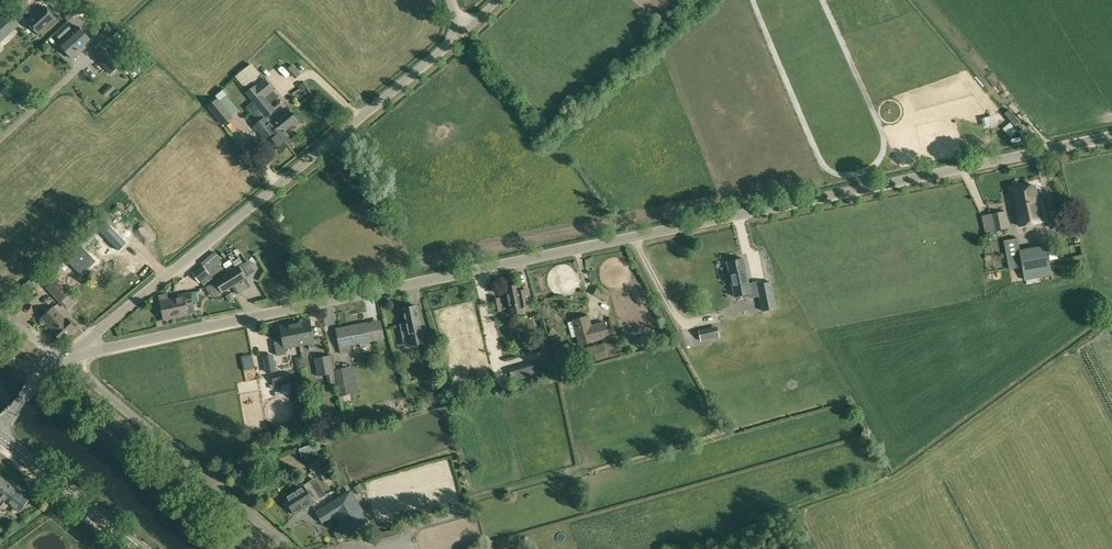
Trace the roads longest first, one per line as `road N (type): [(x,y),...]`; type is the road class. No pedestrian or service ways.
road 1 (unclassified): [(1111,136),(72,352)]
road 2 (unclassified): [(72,352),(460,34)]
road 3 (unclassified): [(286,548),(62,359)]
road 4 (secondary): [(142,548),(0,437)]

